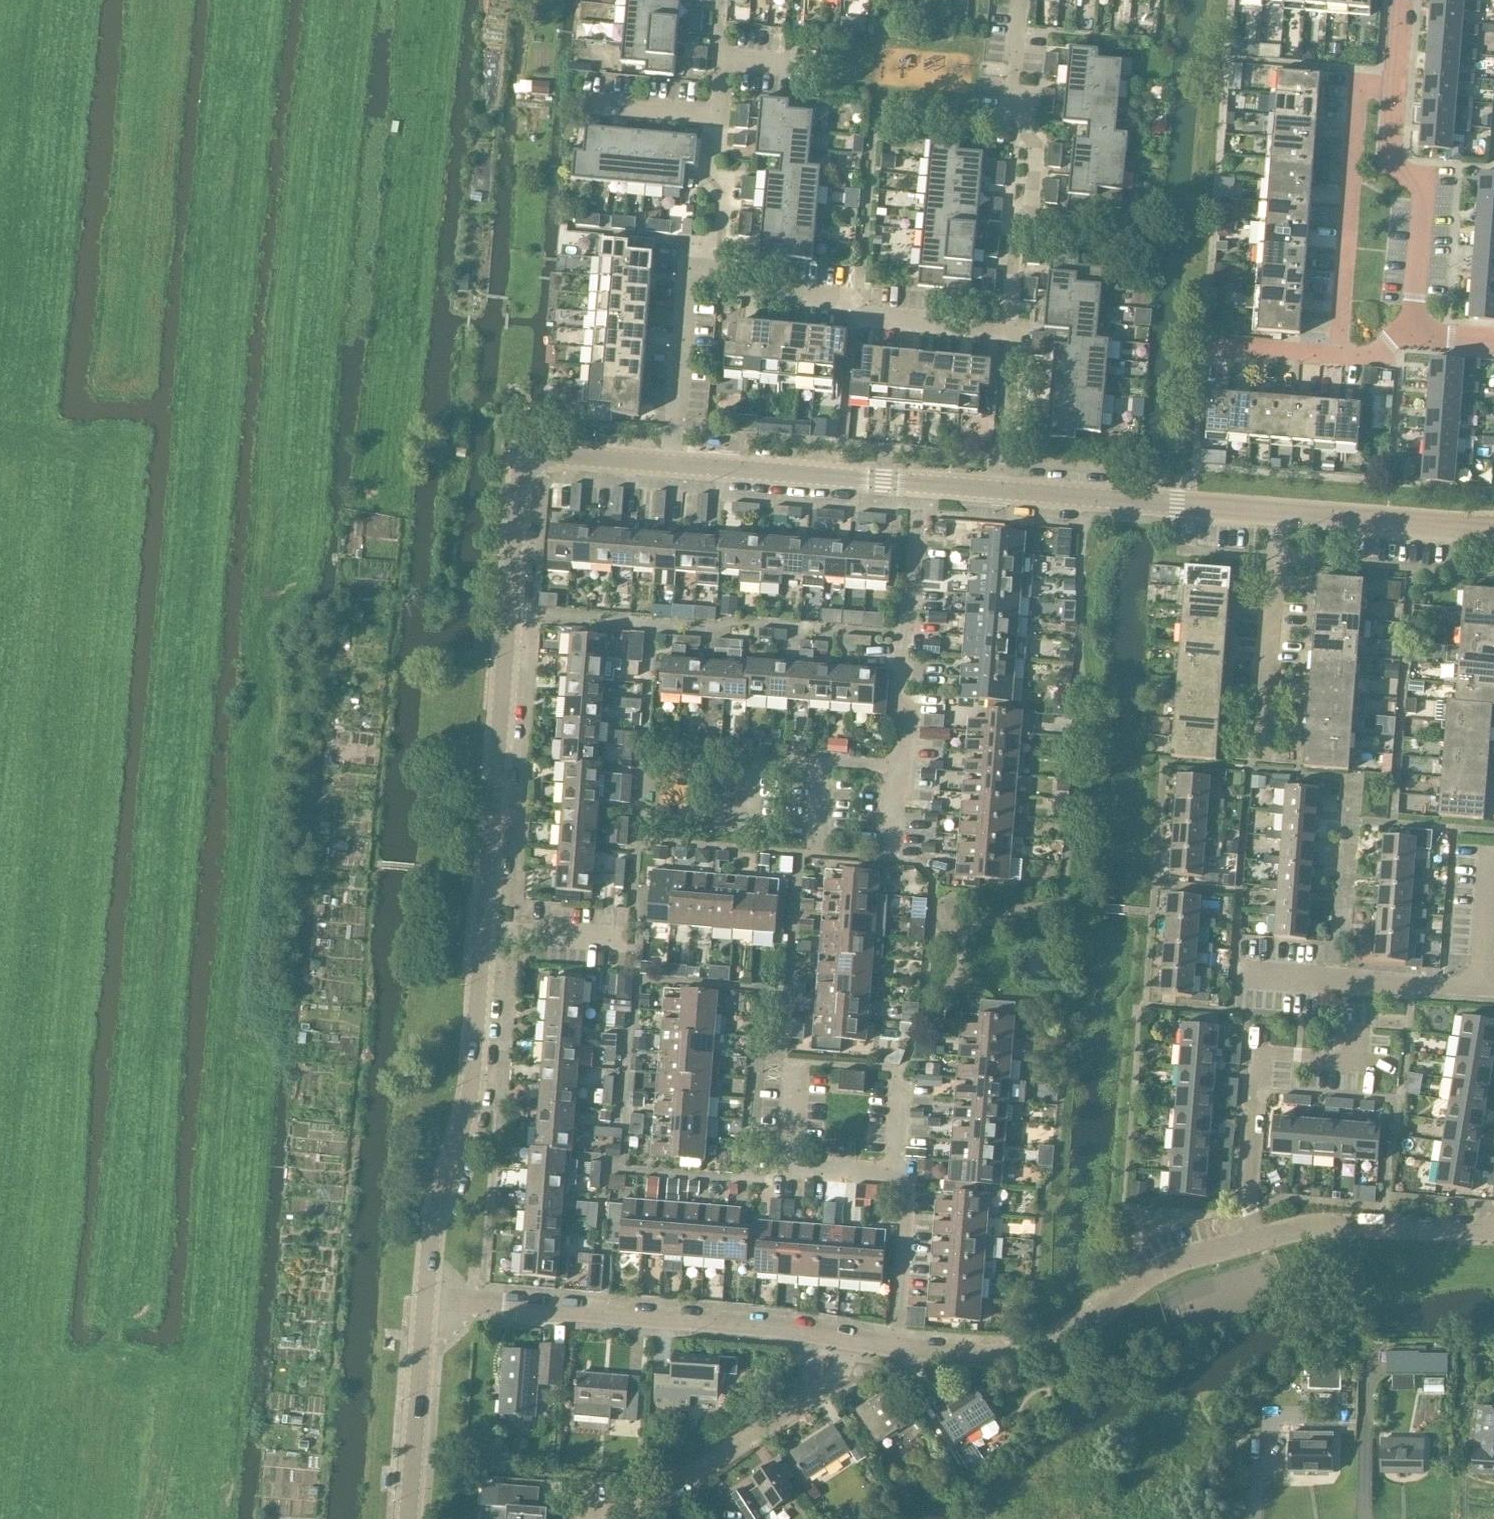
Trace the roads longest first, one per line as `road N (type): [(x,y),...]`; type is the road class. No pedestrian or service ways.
road 1 (secondary): [(428,1296),(437,1205),(470,1087),(520,489),(531,464),(563,455),(674,463)]
road 2 (residential): [(428,1296),(840,1335)]
road 3 (residential): [(896,1339),(1024,1343),(1069,1331),(1148,1276),(1247,1231)]
road 4 (residential): [(1008,330),(1018,228),(1032,204),(1037,145),(1015,109),(1022,0)]
road 5 (residential): [(1008,330),(865,318),(847,300),(717,291),(703,275)]
road 6 (residential): [(1336,356),(1361,82),(1398,80)]
road 7 (residential): [(1247,1231),(1261,1051),(1360,1056),(1362,1026)]
road 8 (residential): [(618,1518),(831,1376),(840,1335)]
road 9 (residential): [(900,774),(908,752),(903,693),(920,480)]
road 10 (secondary): [(995,486),(1277,510)]
road 11 (residential): [(1416,338),(1424,190),(1392,165),(1398,80)]
road 12 (residential): [(1493,986),(1232,969)]
road 13 (residential): [(1258,770),(1277,510)]
road 14 (residential): [(1247,1231),(1313,1217),(1493,1225)]
road 15 (secondary): [(674,463),(920,480)]
road 16 (secondary): [(1277,510),(1493,528)]
road 17 (secondary): [(408,1504),(428,1296)]
road 18 (residential): [(674,463),(685,301),(703,275)]
road 19 (residential): [(896,1339),(909,1188),(893,1172)]
road 20 (residential): [(703,275),(717,253),(717,115)]
road 21 (residential): [(995,486),(1008,330)]
road 22 (residential): [(746,834),(753,769),(822,768)]
road 23 (residential): [(1336,356),(1205,347)]
road 24 (residential): [(587,105),(717,115)]

